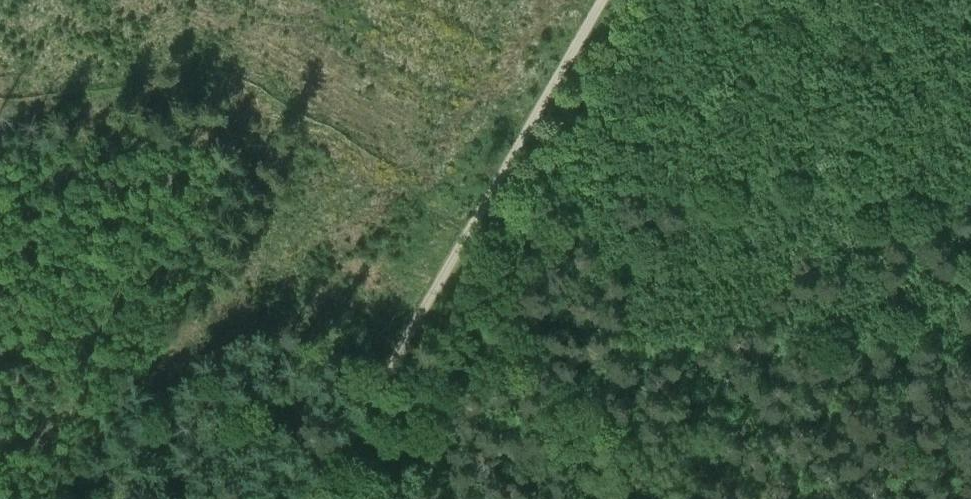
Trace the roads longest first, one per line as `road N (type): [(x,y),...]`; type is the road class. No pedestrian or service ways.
road 1 (track): [(314,498),(602,0)]

